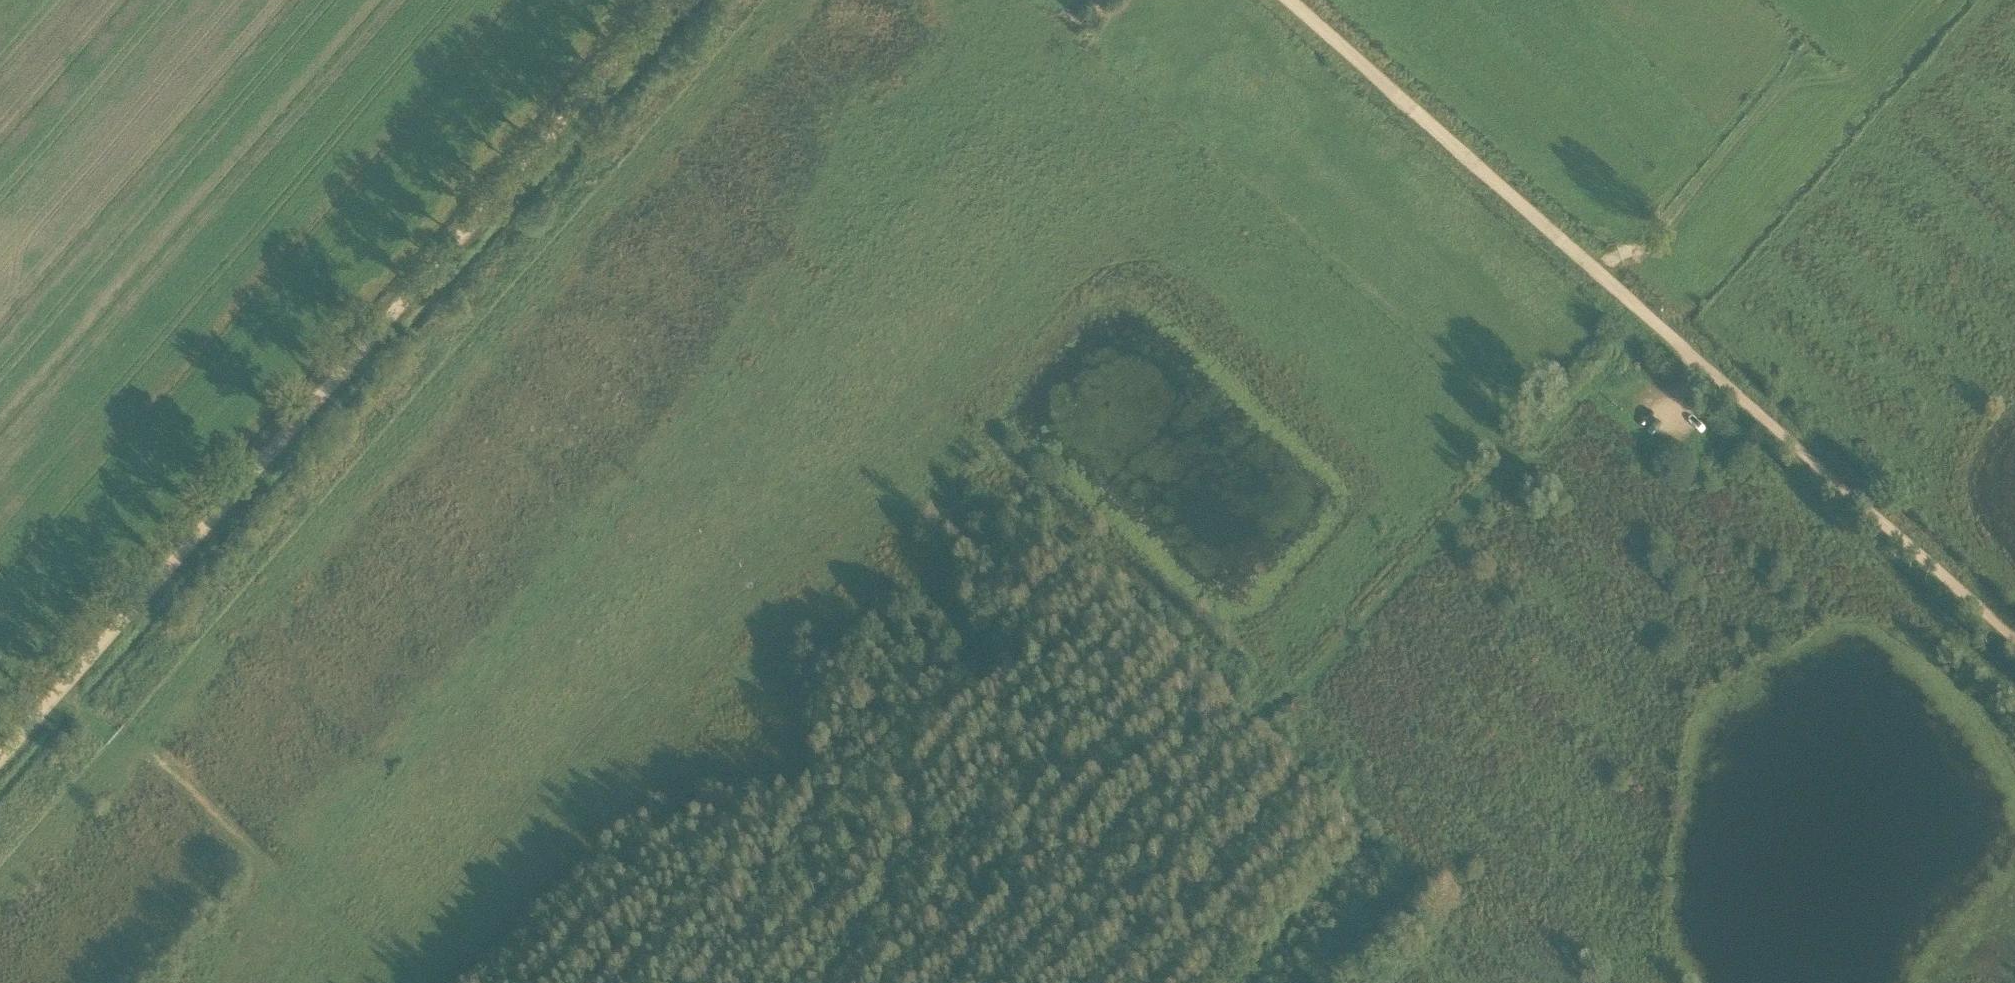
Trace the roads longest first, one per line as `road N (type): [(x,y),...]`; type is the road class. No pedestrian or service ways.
road 1 (track): [(70,682),(677,0)]
road 2 (track): [(1288,0),(1715,375)]
road 3 (track): [(1715,375),(2014,635)]

